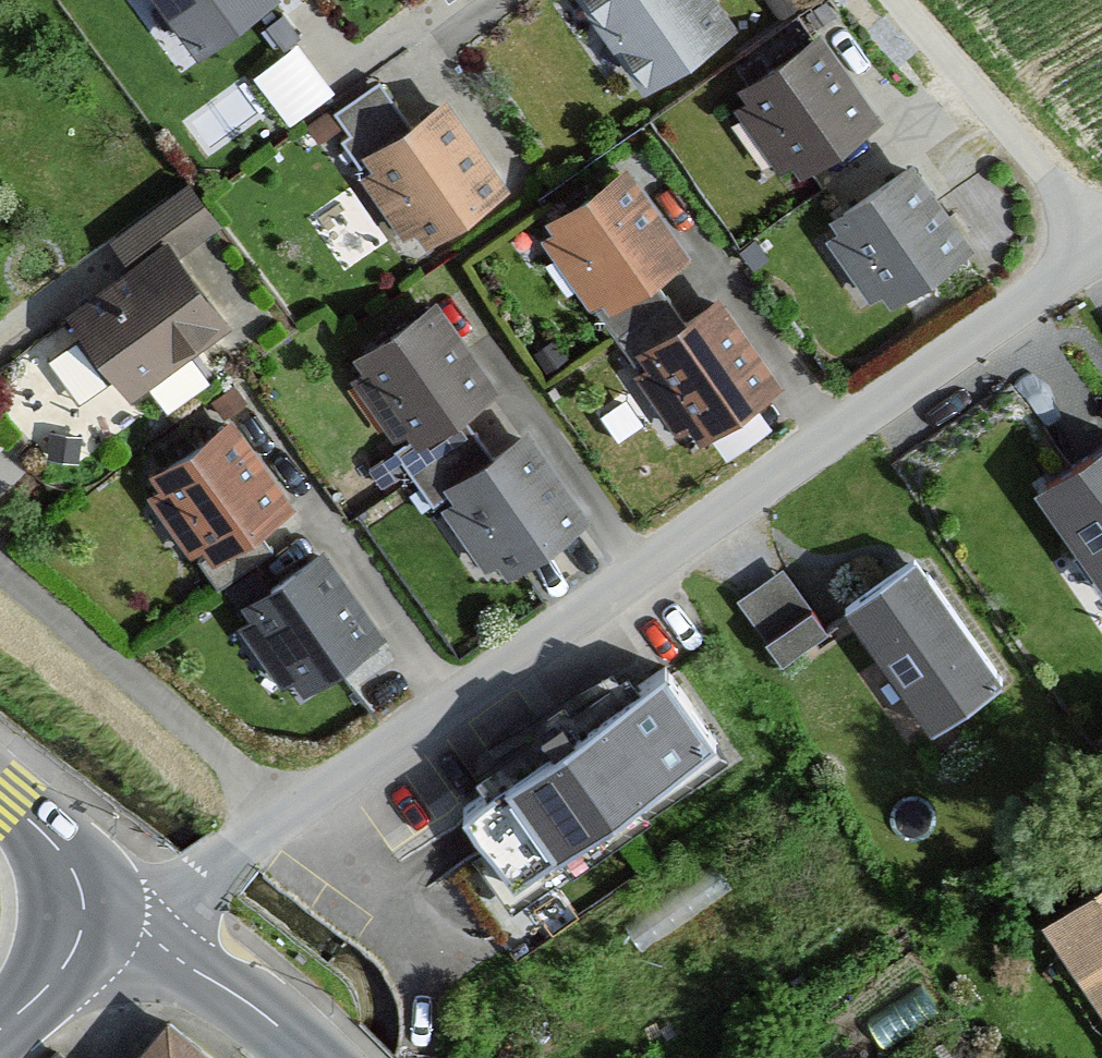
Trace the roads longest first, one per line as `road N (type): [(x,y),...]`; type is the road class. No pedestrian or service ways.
road 1 (residential): [(281,820),(1101,239)]
road 2 (residential): [(0,587),(281,820)]
road 3 (tertiary): [(142,918),(288,1057)]
road 4 (secondary): [(0,1040),(142,918)]
road 5 (secondary): [(0,801),(142,918)]
road 6 (residential): [(142,918),(281,820)]

